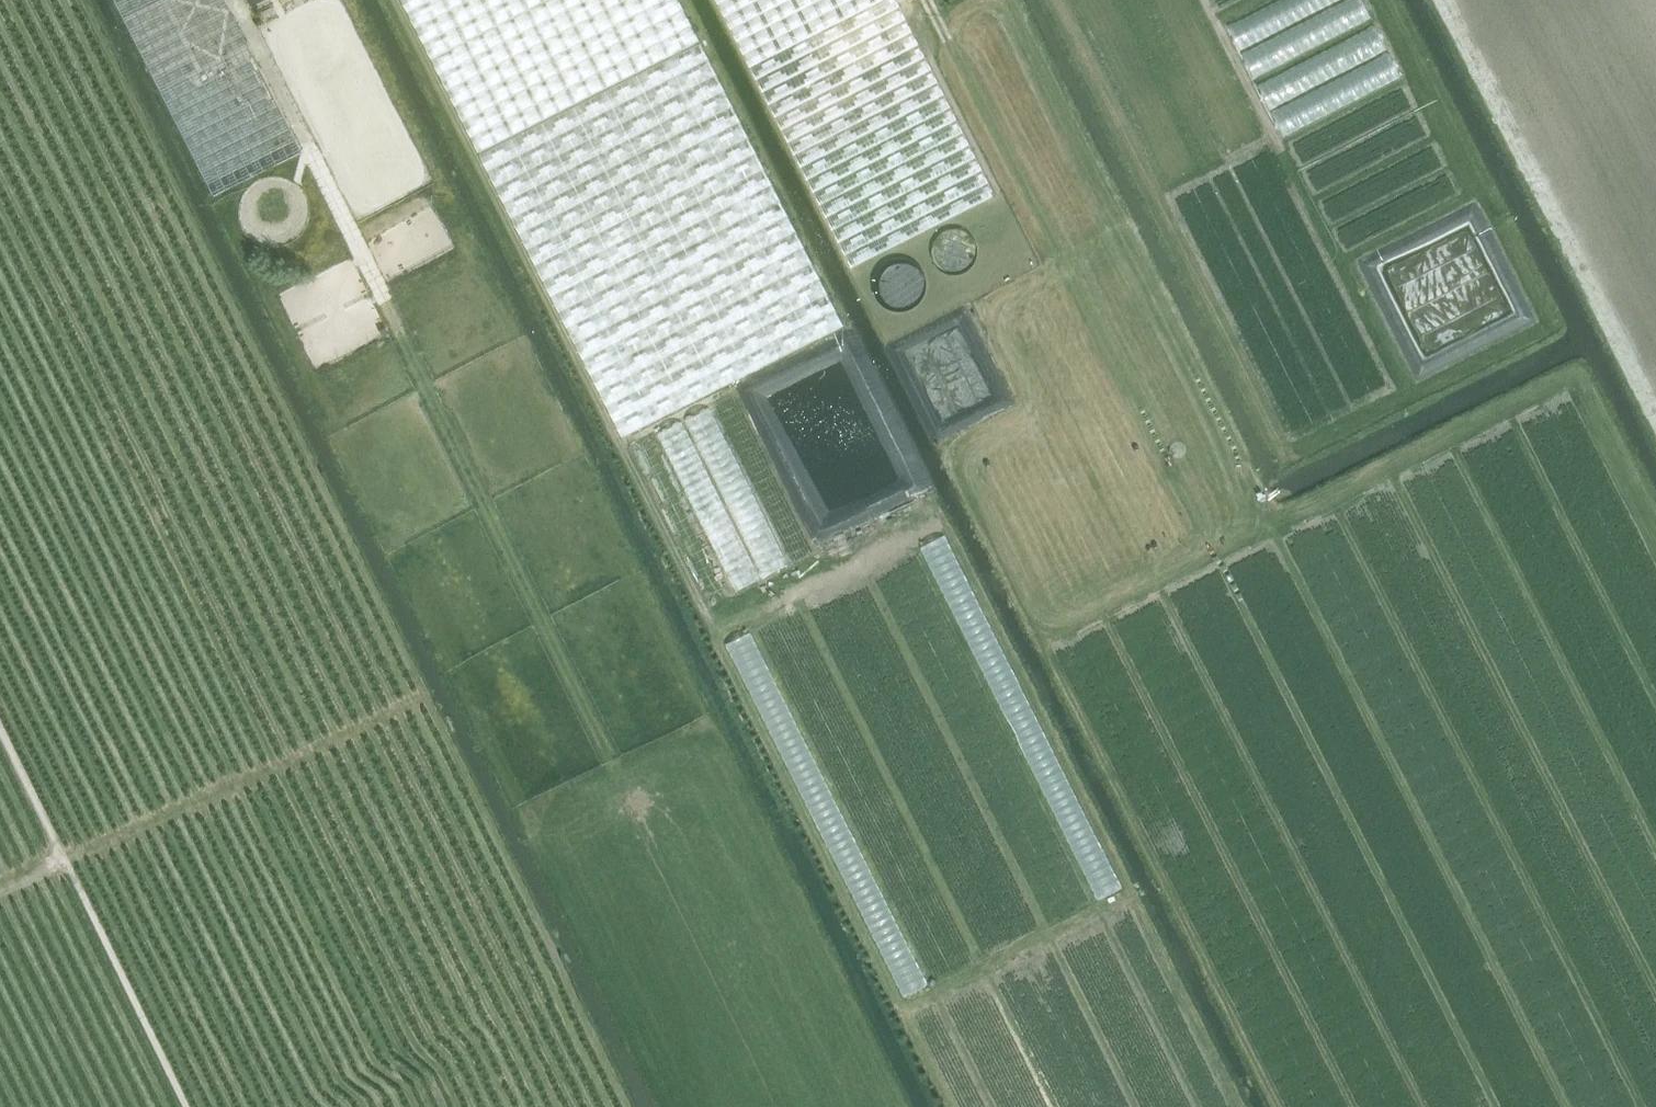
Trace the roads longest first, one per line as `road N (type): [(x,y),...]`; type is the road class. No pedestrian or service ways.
road 1 (track): [(425,695),(65,859),(188,1106)]
road 2 (track): [(0,890),(65,859),(0,727)]

